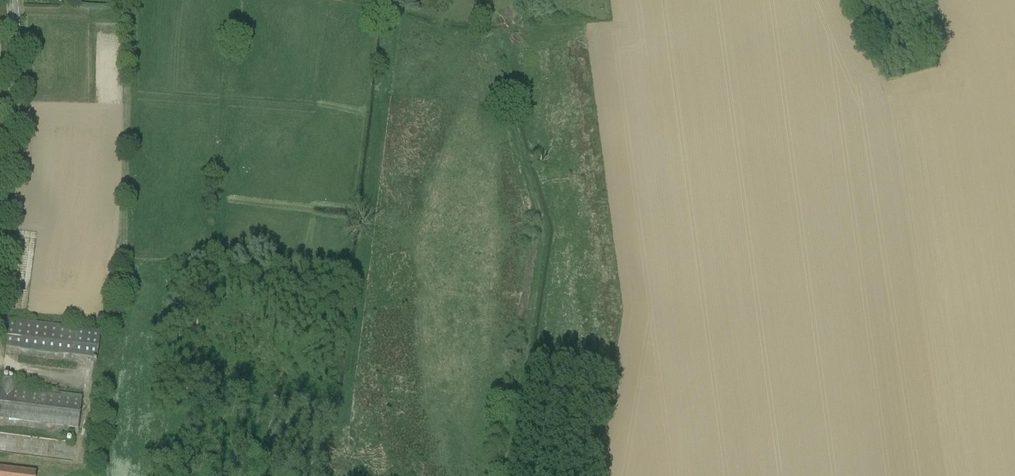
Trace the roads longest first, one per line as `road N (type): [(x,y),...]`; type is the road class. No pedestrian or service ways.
road 1 (tertiary): [(0,215),(16,75),(14,0)]

